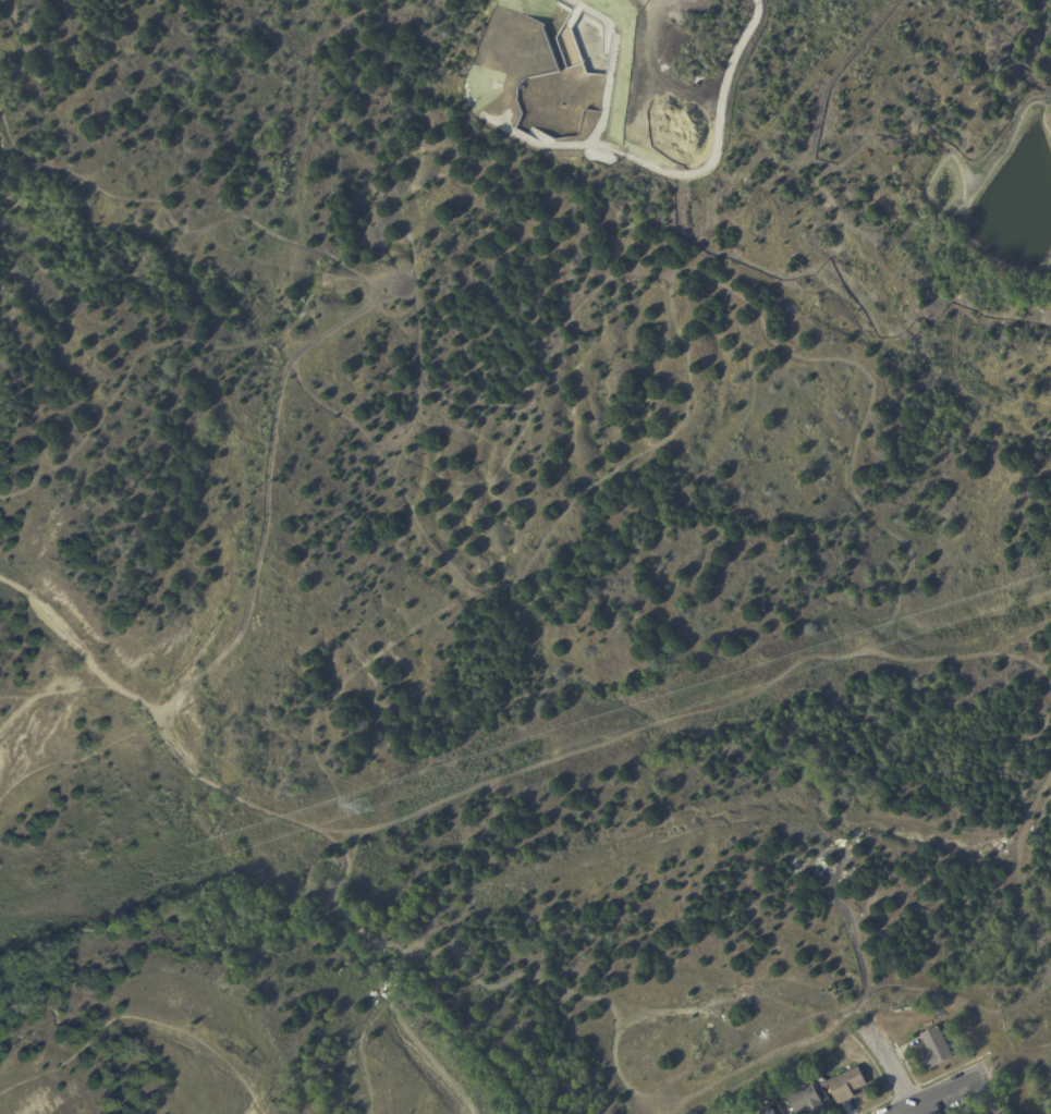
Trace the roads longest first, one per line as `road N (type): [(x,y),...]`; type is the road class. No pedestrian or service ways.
road 1 (track): [(0,576),(37,601),(91,672),(150,711),(178,754),(223,792),(322,835),(345,858),(335,886),(354,921),(388,950),(389,1002),(402,1037),(473,1113)]

